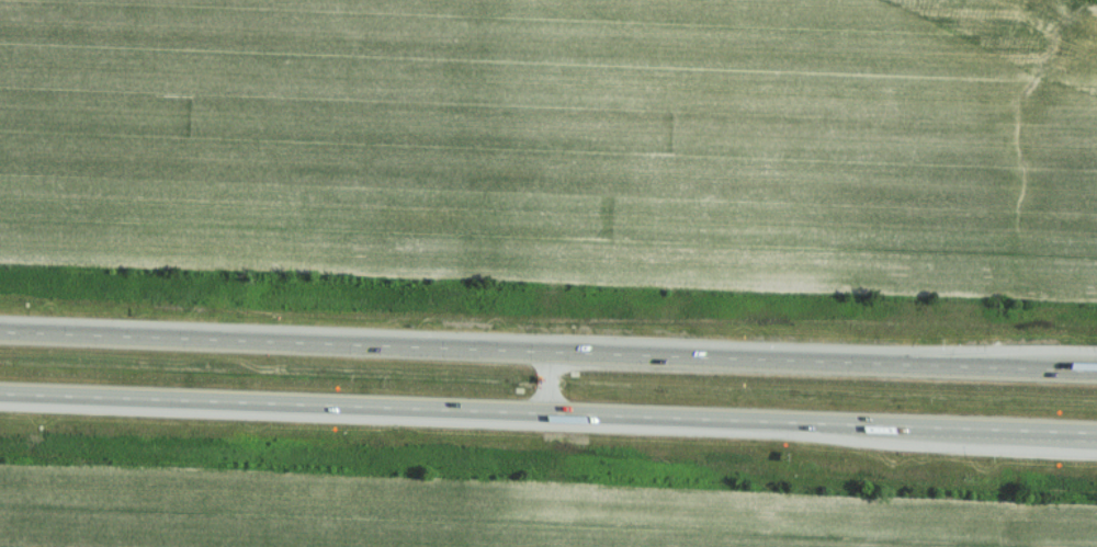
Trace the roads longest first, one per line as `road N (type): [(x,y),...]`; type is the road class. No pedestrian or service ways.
road 1 (motorway): [(1096,370),(0,330)]
road 2 (motorway): [(0,395),(1096,430)]

